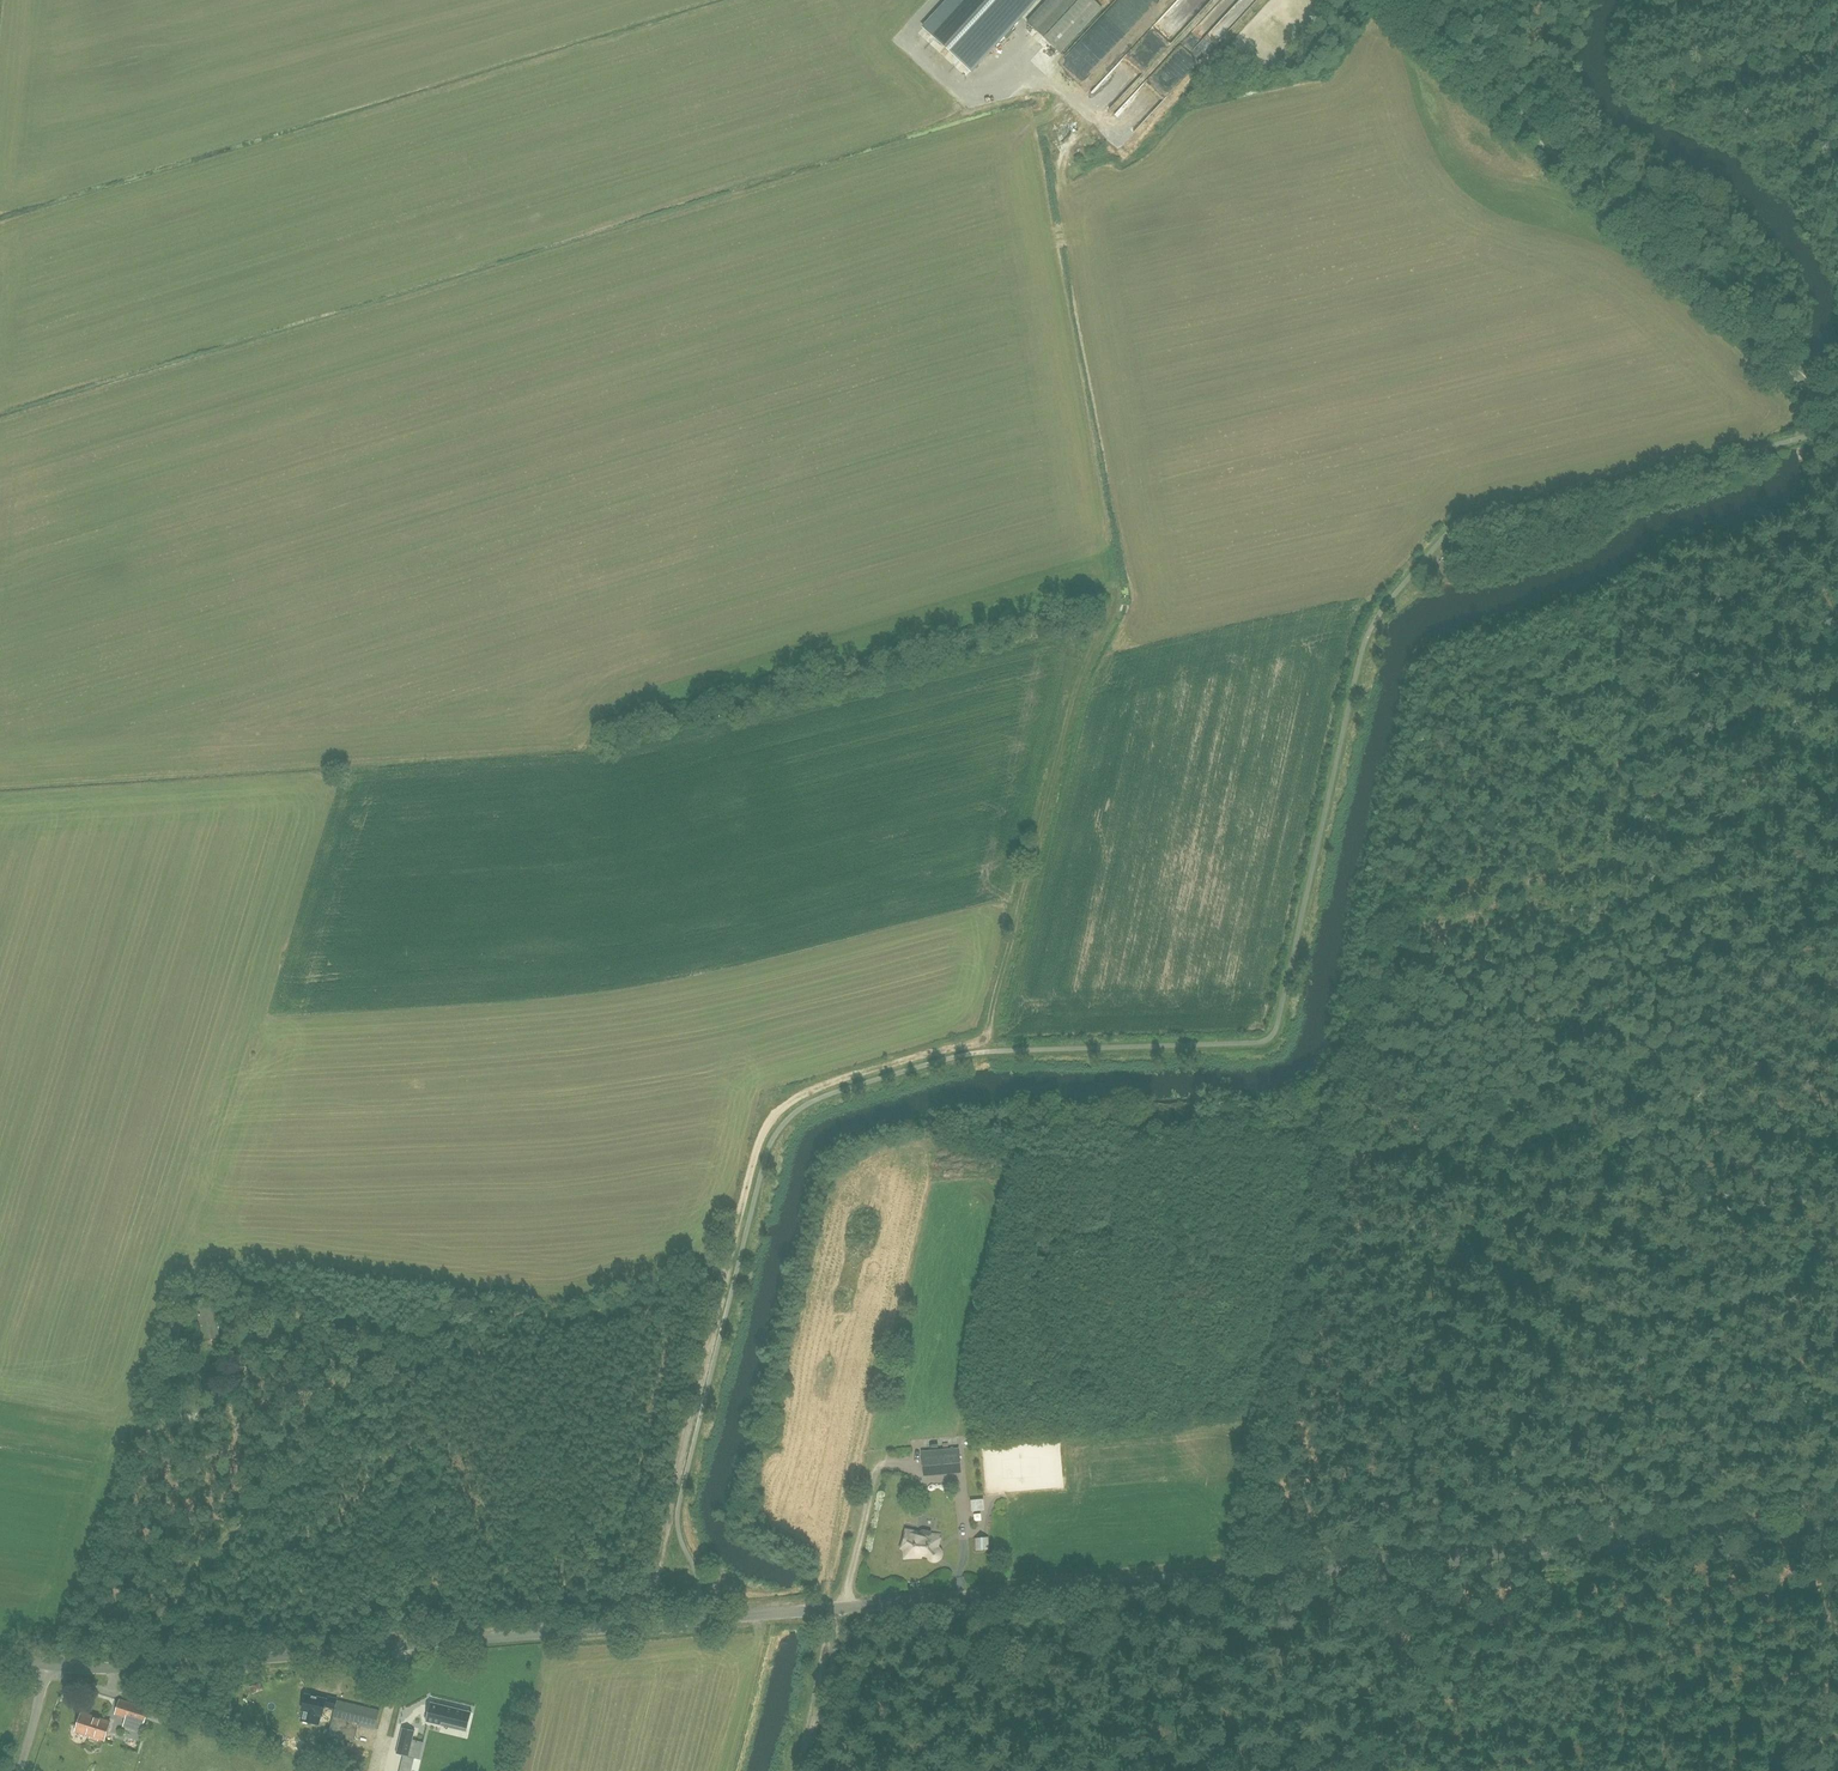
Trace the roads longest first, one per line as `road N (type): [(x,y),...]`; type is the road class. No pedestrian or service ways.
road 1 (unclassified): [(46,1664),(177,1666),(1837,1523)]
road 2 (track): [(654,1580),(754,1156),(771,1119),(823,1086),(982,1041)]
road 3 (unclassified): [(1837,412),(1393,0)]
road 4 (track): [(985,1052),(1072,700),(1113,614),(1113,595)]

